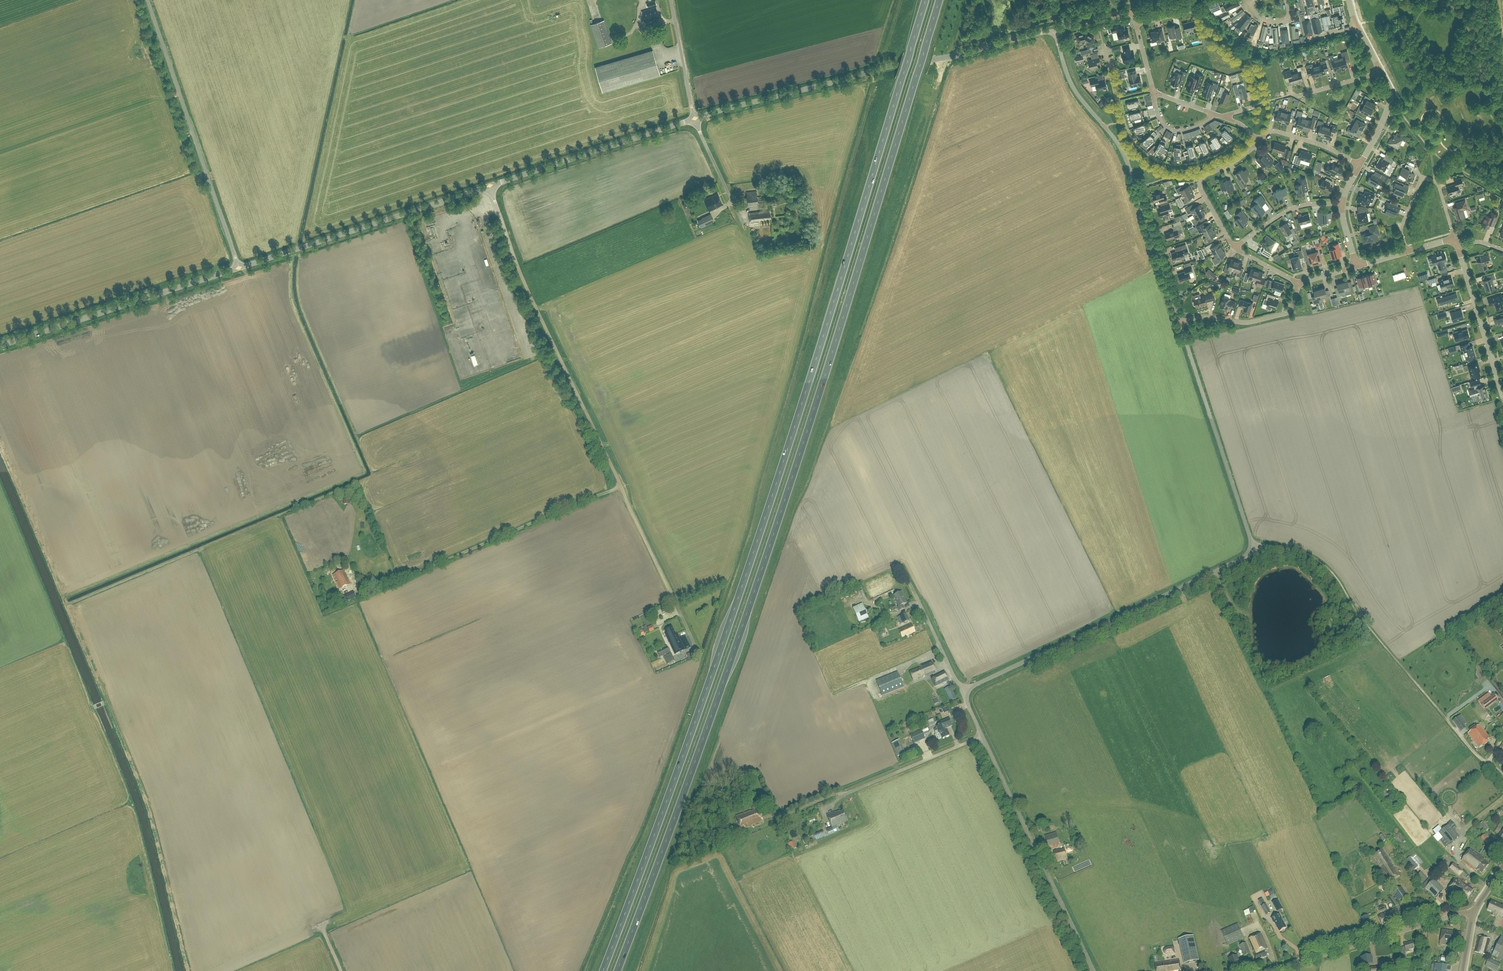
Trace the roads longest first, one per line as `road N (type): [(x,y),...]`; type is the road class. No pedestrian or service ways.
road 1 (trunk): [(926,0),(754,552),(603,970)]
road 2 (trunk): [(617,970),(769,549),(940,0)]
road 3 (unclassified): [(962,692),(1251,552),(1181,323)]
road 4 (tertiary): [(694,116),(1054,30)]
road 5 (unclassified): [(621,487),(526,284),(491,186)]
road 6 (unclassified): [(1181,323),(1126,160),(1074,90),(1054,30)]
road 7 (unclassified): [(239,268),(146,0)]
road 8 (tertiary): [(239,268),(491,186)]
road 9 (unclassified): [(1094,970),(981,736)]
road 10 (tertiary): [(0,345),(239,268)]
road 11 (tertiary): [(491,186),(694,116)]
road 12 (unclassified): [(1272,970),(1473,914)]
road 13 (unclassified): [(823,808),(981,736)]
road 14 (residential): [(1457,243),(1438,184),(1422,176),(1401,231),(1407,252)]
road 15 (residential): [(1502,394),(1457,243)]
road 16 (unclassified): [(757,253),(694,116)]
road 17 (residential): [(1233,247),(1201,180),(1259,141)]
road 18 (residential): [(1181,323),(1248,324),(1283,315),(1298,283)]
road 19 (residential): [(1233,247),(1287,210),(1342,203)]

